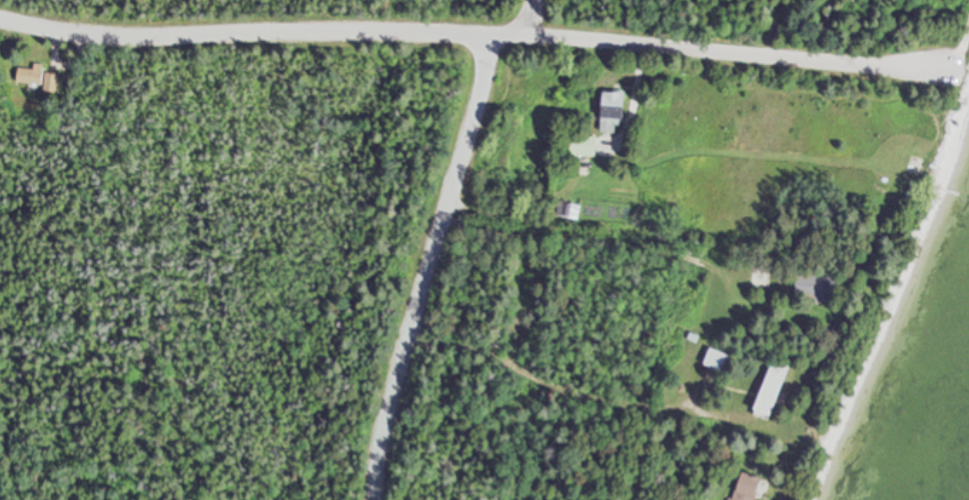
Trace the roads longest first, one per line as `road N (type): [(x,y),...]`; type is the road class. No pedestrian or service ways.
road 1 (residential): [(944,70),(517,33),(117,39),(0,22)]
road 2 (residential): [(375,499),(381,438),(480,90),(486,36)]

